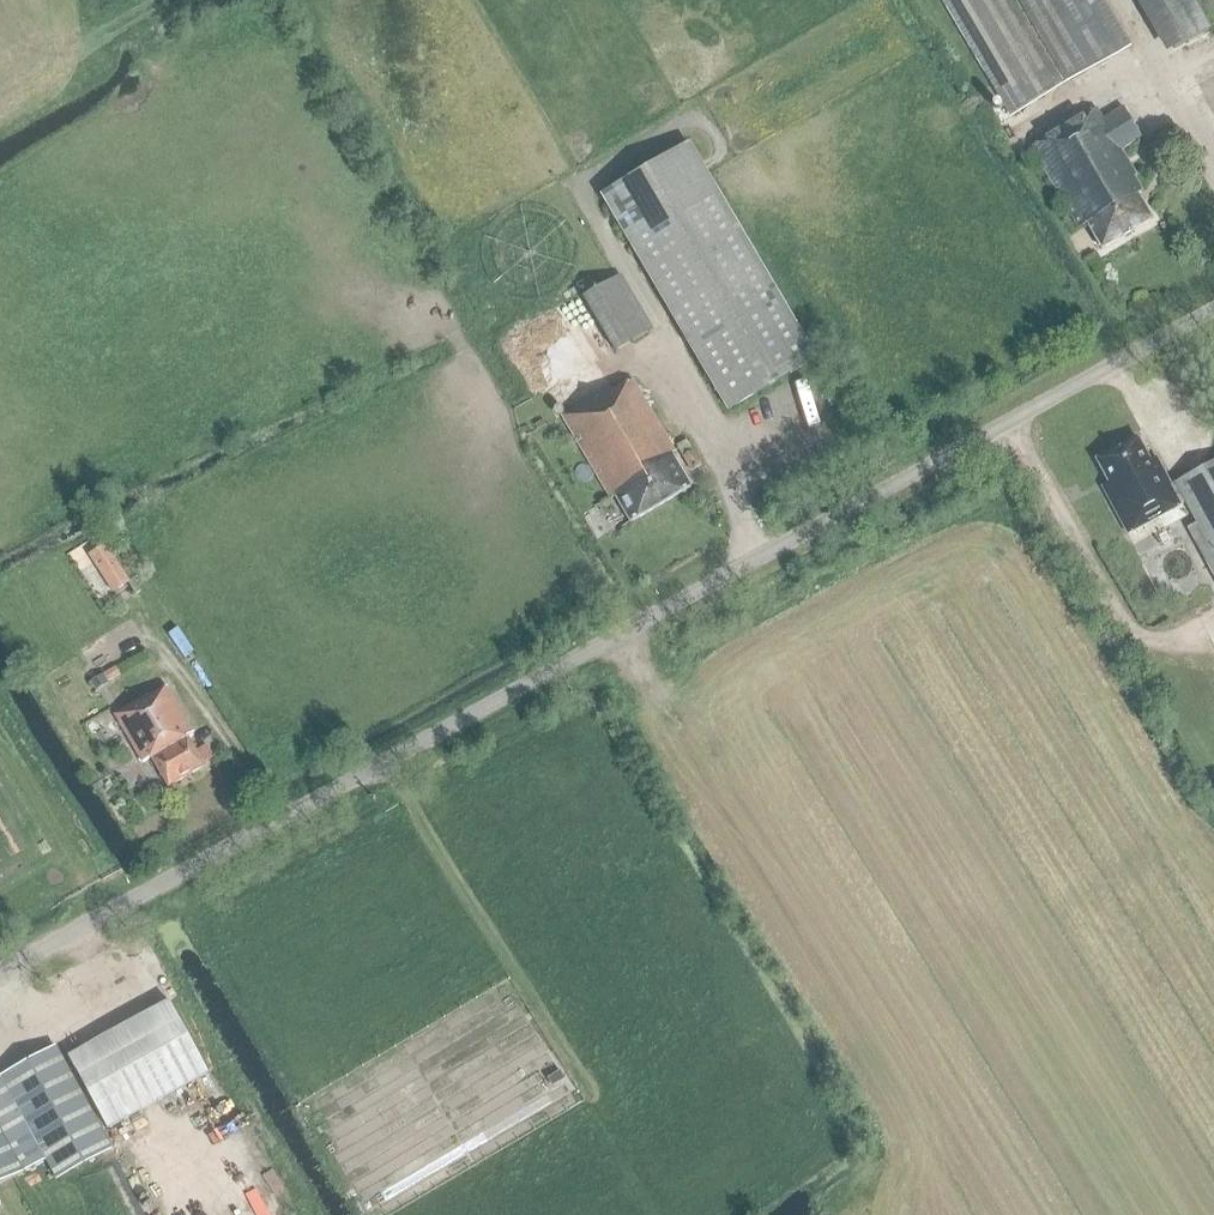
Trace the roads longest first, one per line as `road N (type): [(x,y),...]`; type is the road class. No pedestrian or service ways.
road 1 (unclassified): [(0,977),(1213,306)]

